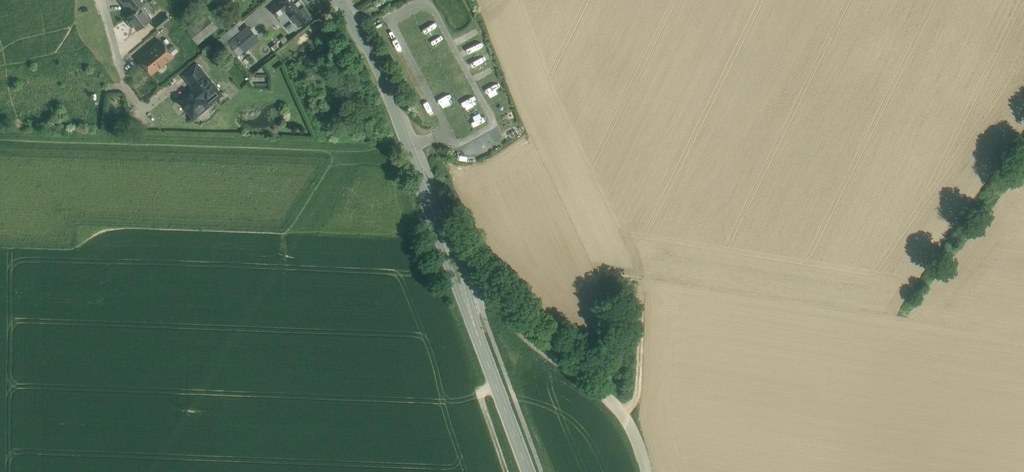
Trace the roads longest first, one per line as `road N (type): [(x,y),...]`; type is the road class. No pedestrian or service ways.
road 1 (tertiary): [(466,304),(382,84),(339,0)]
road 2 (residential): [(466,304),(502,305),(598,385),(632,425),(649,471)]
road 3 (tertiary): [(529,471),(466,304)]

